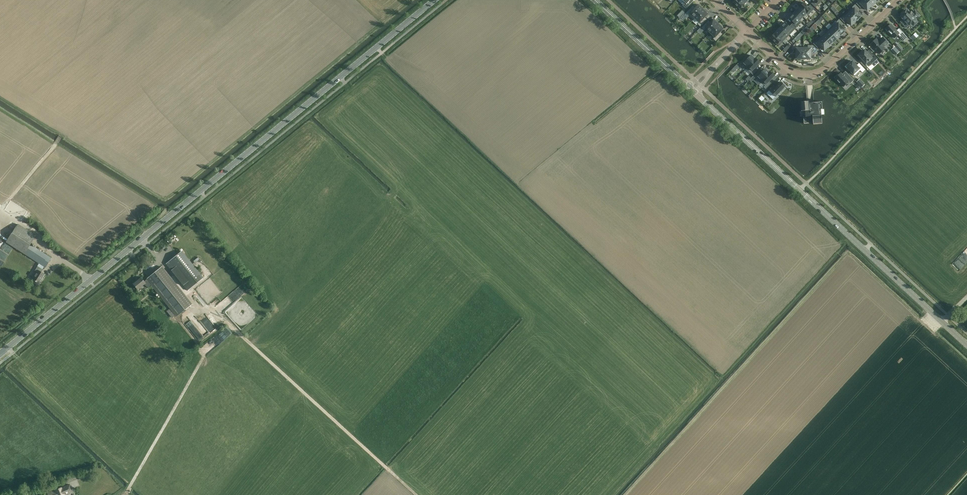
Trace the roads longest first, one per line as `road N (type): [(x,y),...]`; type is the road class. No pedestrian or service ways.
road 1 (tertiary): [(0,355),(434,0)]
road 2 (tertiary): [(966,346),(692,90)]
road 3 (residential): [(748,32),(789,71),(816,73),(897,0)]
road 4 (tertiary): [(692,90),(595,0)]

